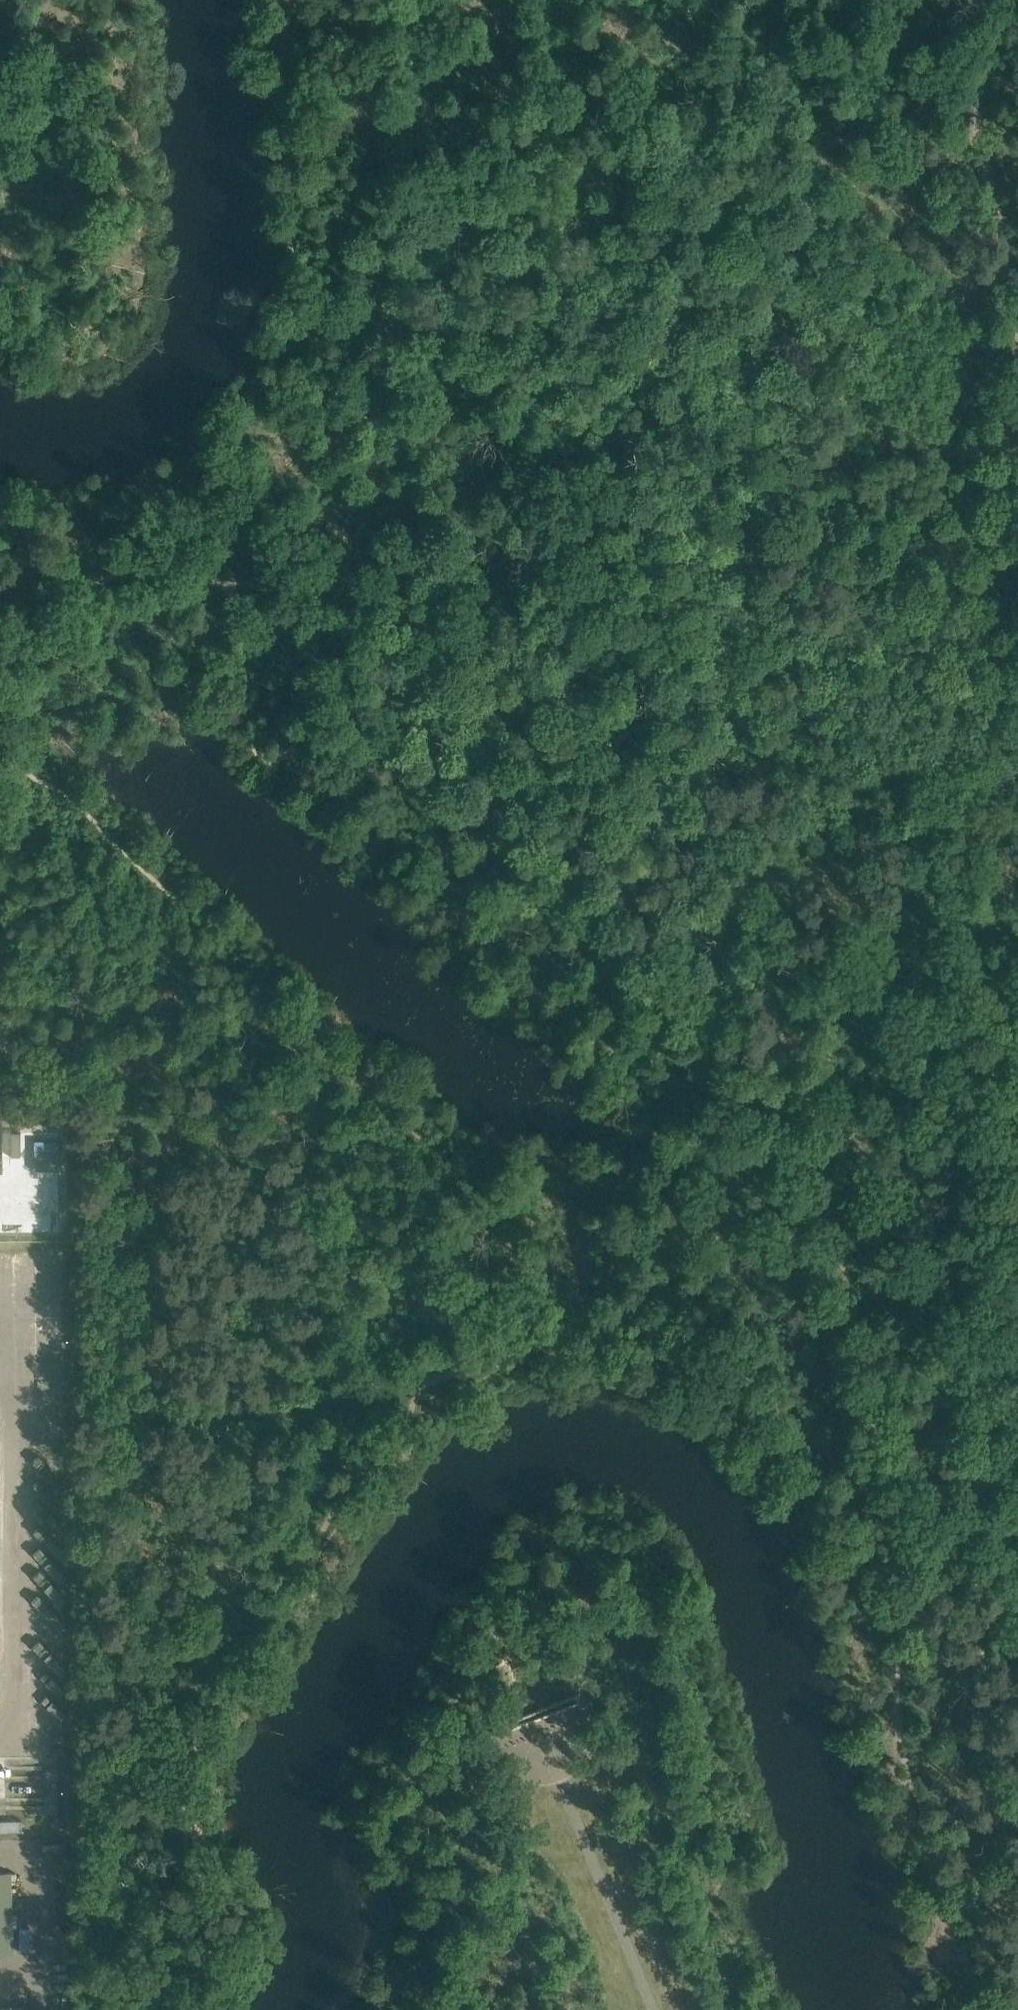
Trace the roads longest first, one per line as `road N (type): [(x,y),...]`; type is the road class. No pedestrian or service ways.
road 1 (unclassified): [(0,1738),(22,1710),(17,1376),(0,1376)]
road 2 (track): [(977,71),(1017,346)]

